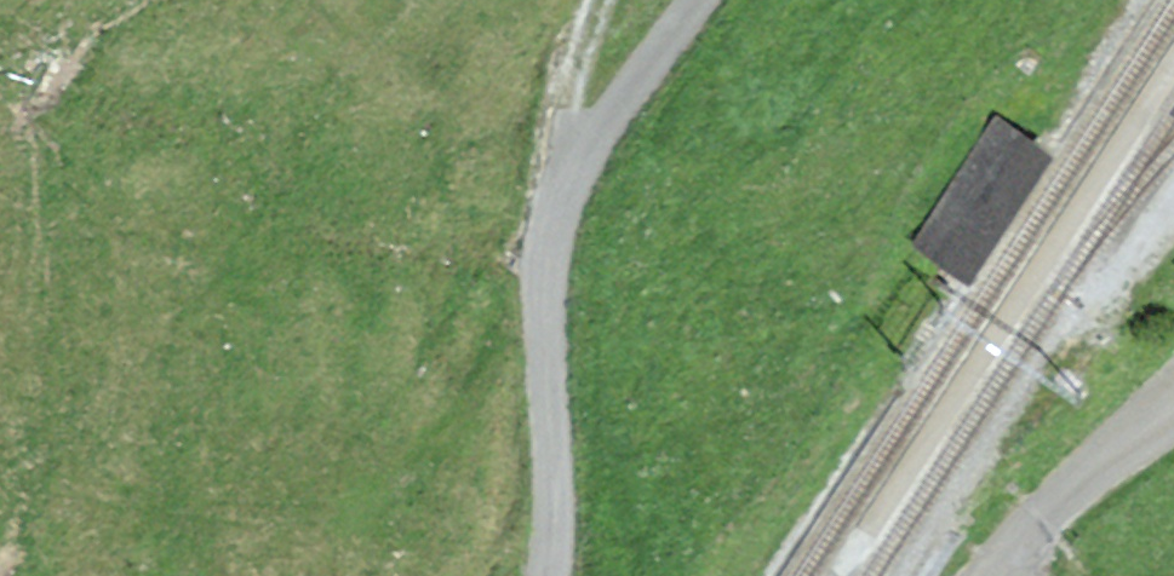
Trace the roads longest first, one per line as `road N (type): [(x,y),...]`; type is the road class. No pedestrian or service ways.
road 1 (unclassified): [(709,0),(565,186),(549,262),(559,575)]
road 2 (unclassified): [(1009,575),(1026,546),(1173,425)]
road 3 (track): [(565,186),(591,0)]

